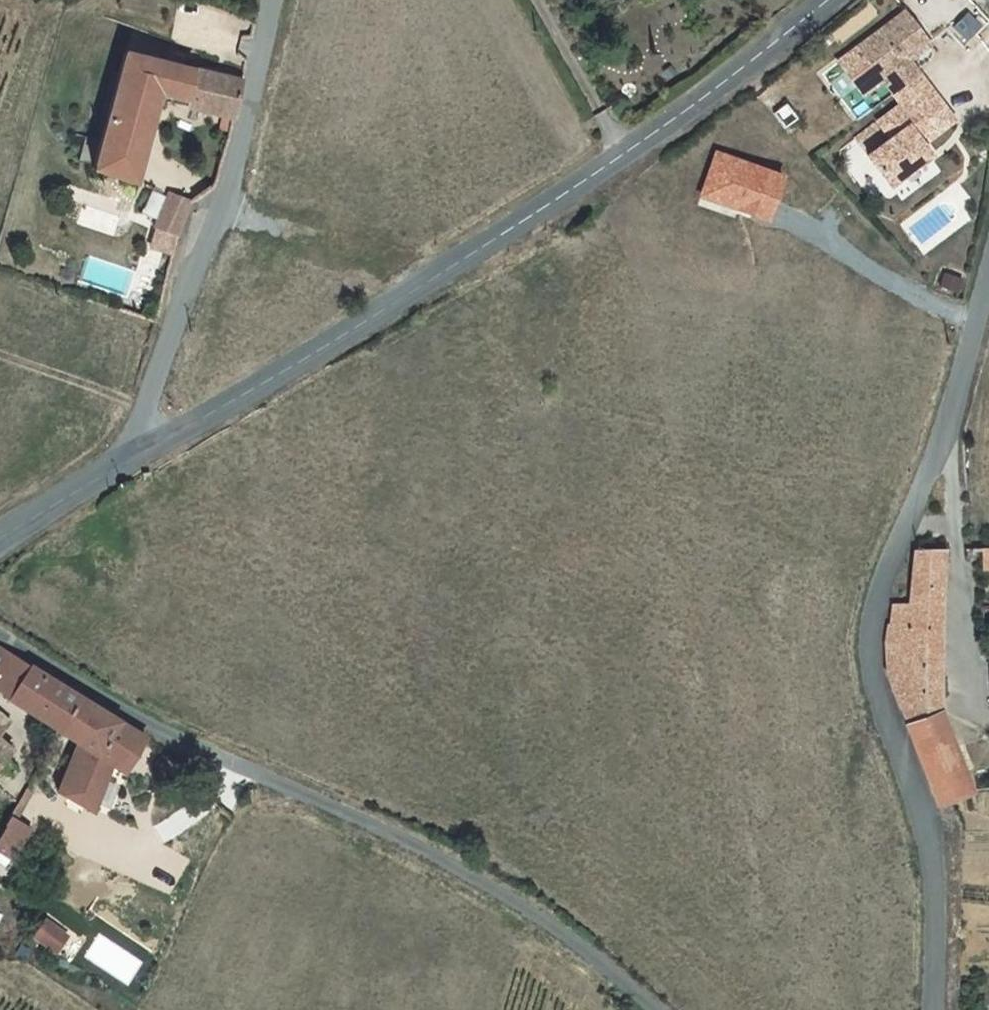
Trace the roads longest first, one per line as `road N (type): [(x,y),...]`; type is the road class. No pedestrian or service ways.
road 1 (tertiary): [(821,0),(624,148),(283,371),(134,454)]
road 2 (unclassified): [(988,248),(915,496),(868,608),(869,687),(927,841),(927,1009)]
road 3 (unclassified): [(0,621),(162,723),(465,863),(655,1009)]
road 4 (residential): [(265,0),(226,171),(174,305),(134,454)]
road 5 (tertiary): [(134,454),(0,540)]
road 6 (track): [(0,355),(144,403)]

